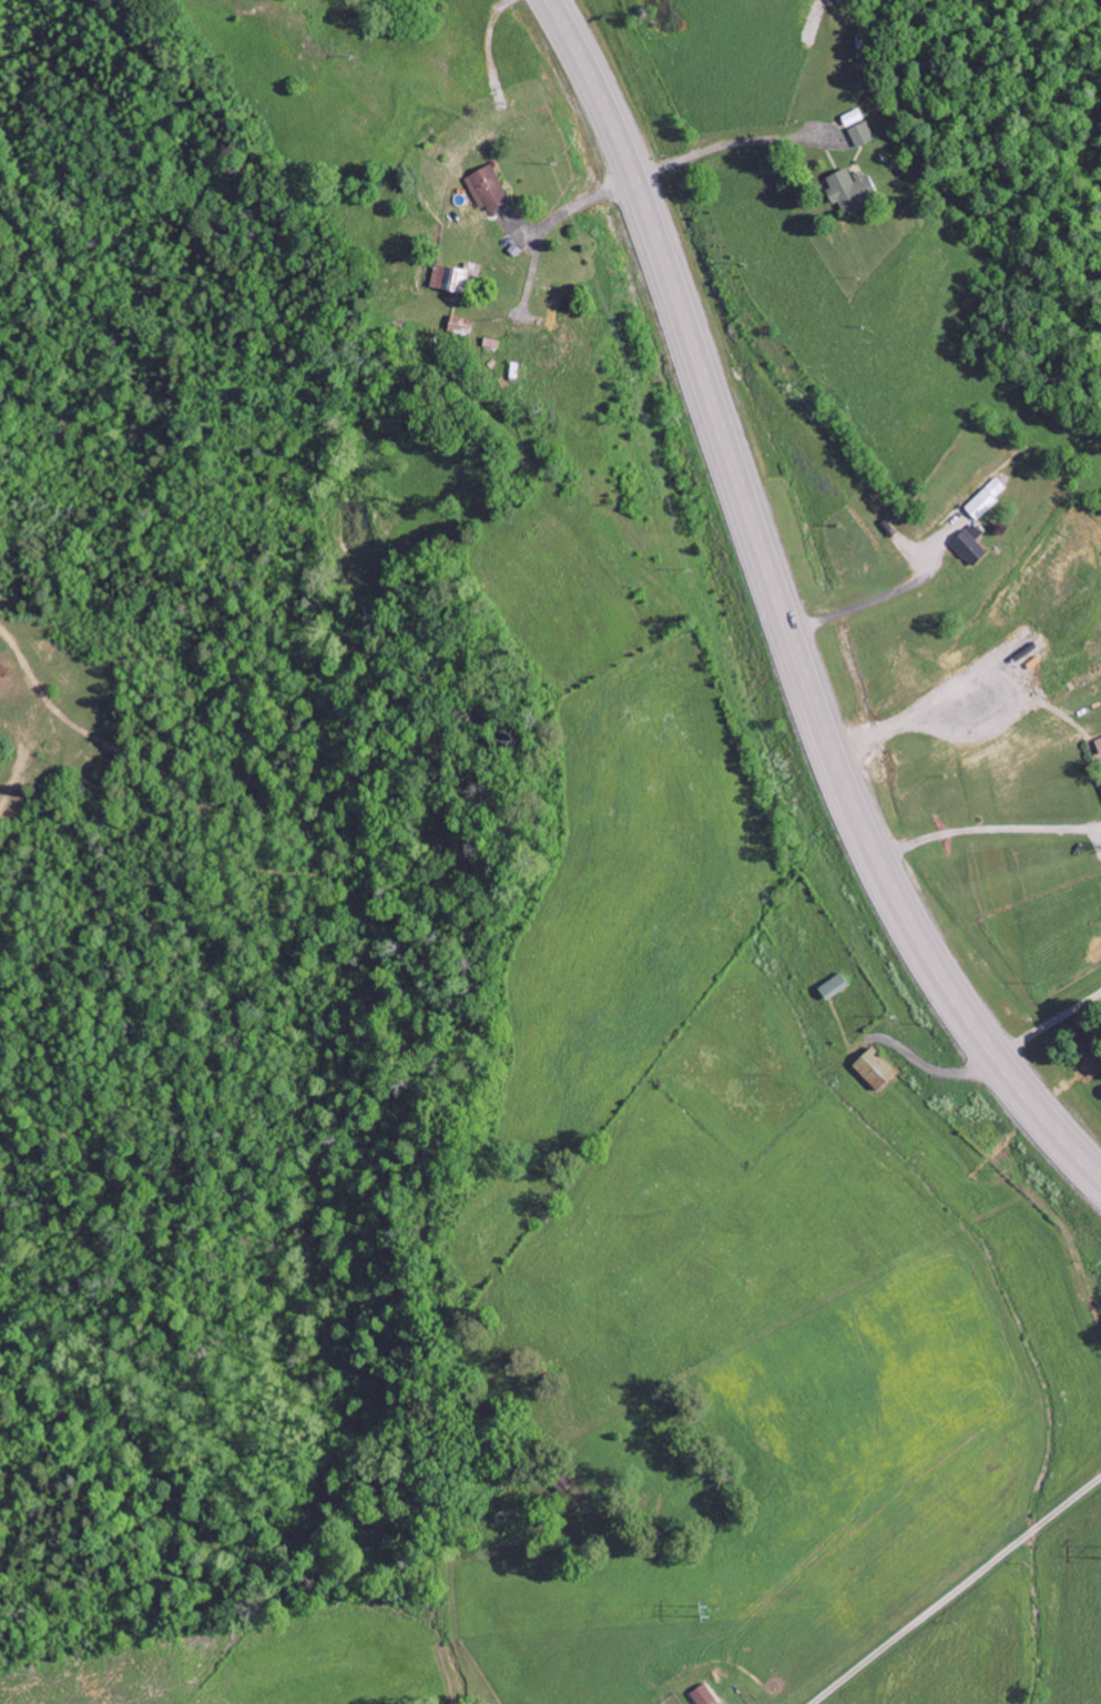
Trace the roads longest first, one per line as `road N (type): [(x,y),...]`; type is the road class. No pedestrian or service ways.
road 1 (trunk): [(1100,1181),(1021,1092),(954,997),(870,849),(826,744),(652,240),(610,131),(544,0)]

